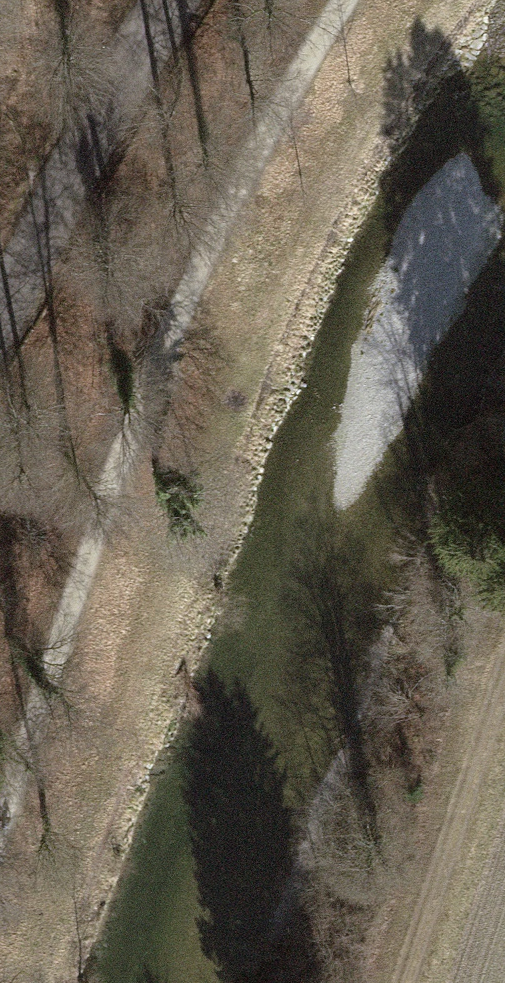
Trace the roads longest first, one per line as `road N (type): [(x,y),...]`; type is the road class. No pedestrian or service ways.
road 1 (track): [(342,0),(251,163),(144,397),(0,834)]
road 2 (tertiary): [(0,317),(168,0)]
road 3 (track): [(410,982),(504,686)]

